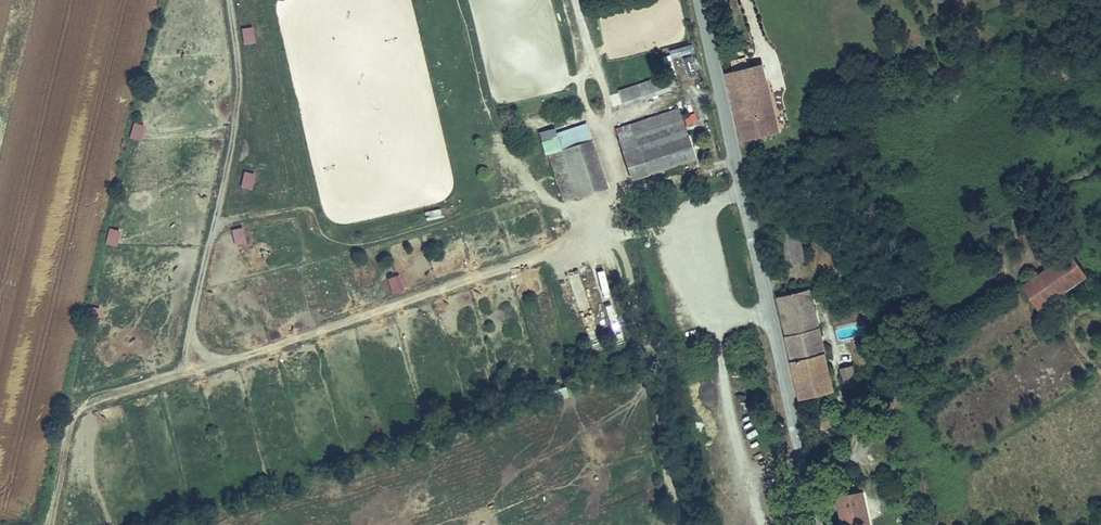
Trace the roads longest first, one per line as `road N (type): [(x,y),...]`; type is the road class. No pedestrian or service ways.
road 1 (track): [(589,241),(73,411),(51,524)]
road 2 (tertiary): [(817,524),(699,0)]
road 3 (track): [(201,371),(190,332),(238,104),(231,0)]
road 4 (track): [(572,0),(606,122)]

